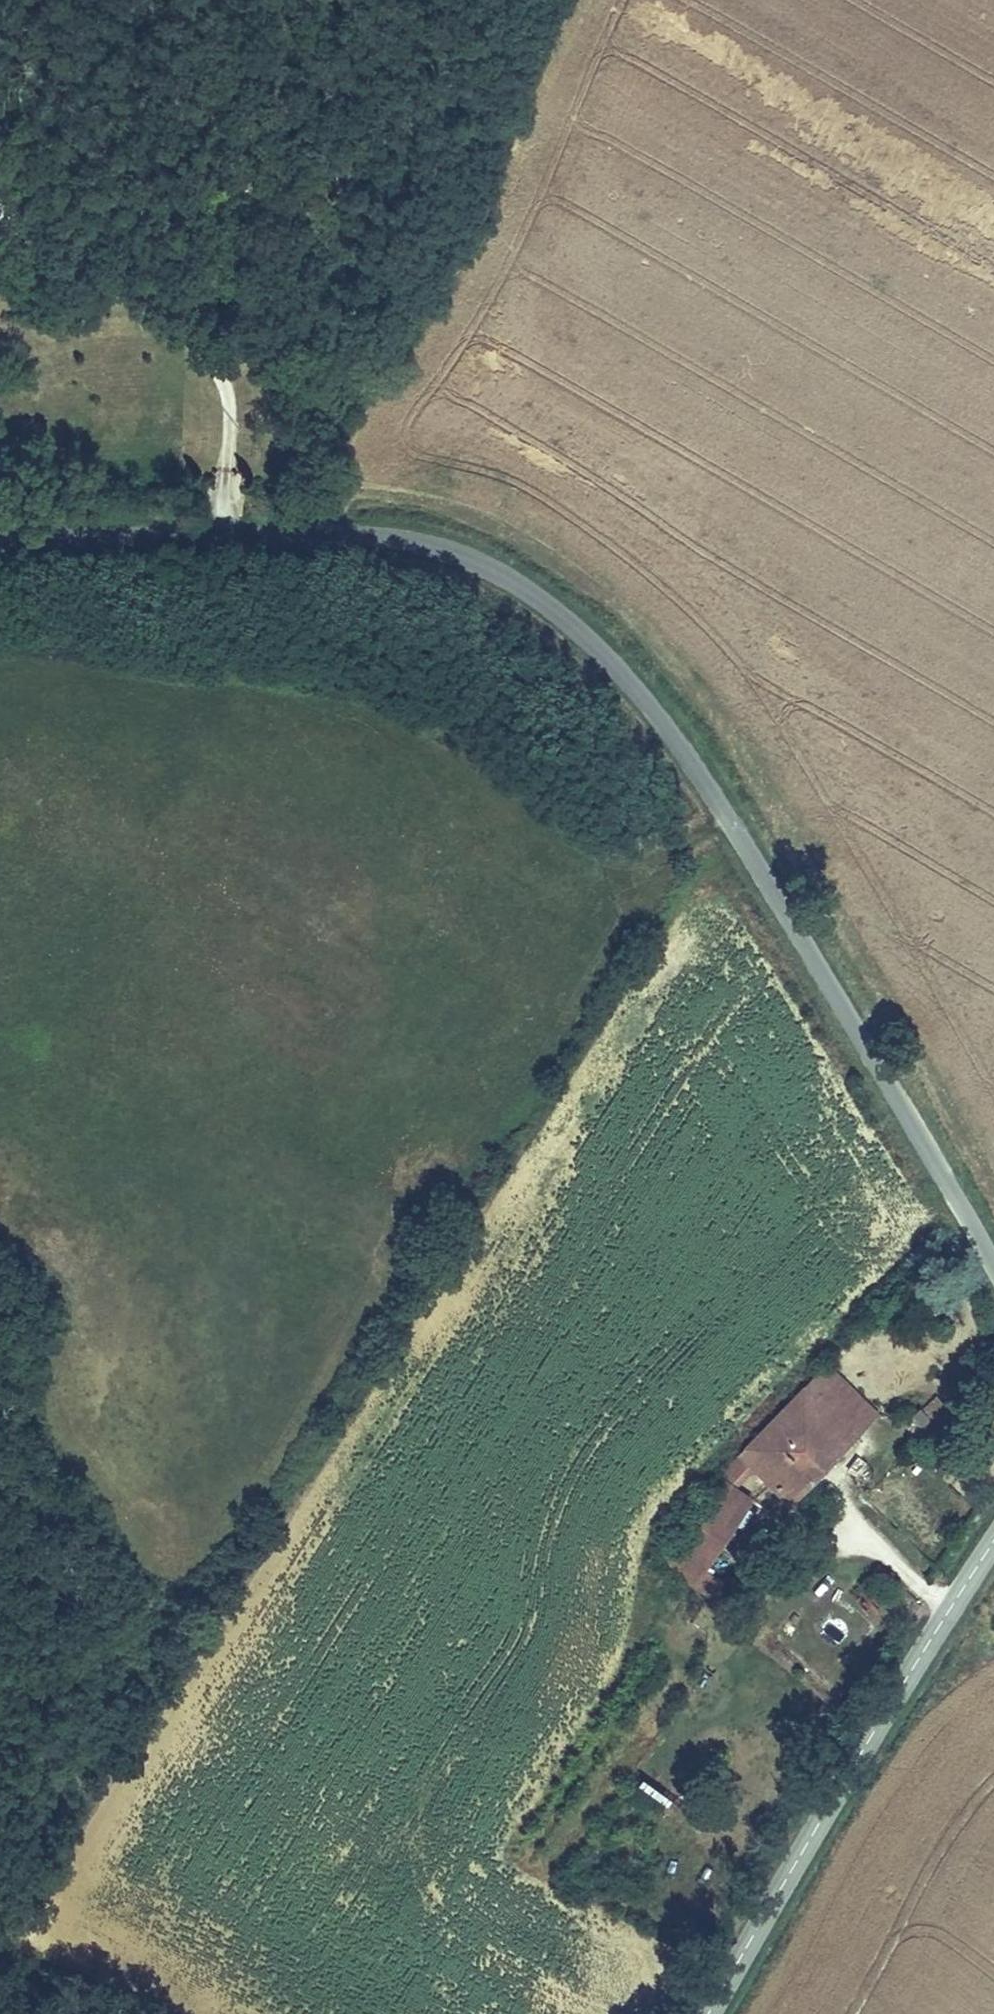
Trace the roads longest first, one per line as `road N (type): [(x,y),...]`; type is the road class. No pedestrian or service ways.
road 1 (residential): [(0,549),(318,535),(402,541),(463,557),(526,591),(586,642),(689,765),(993,1272)]
road 2 (tertiary): [(710,2013),(825,1809),(993,1543)]

